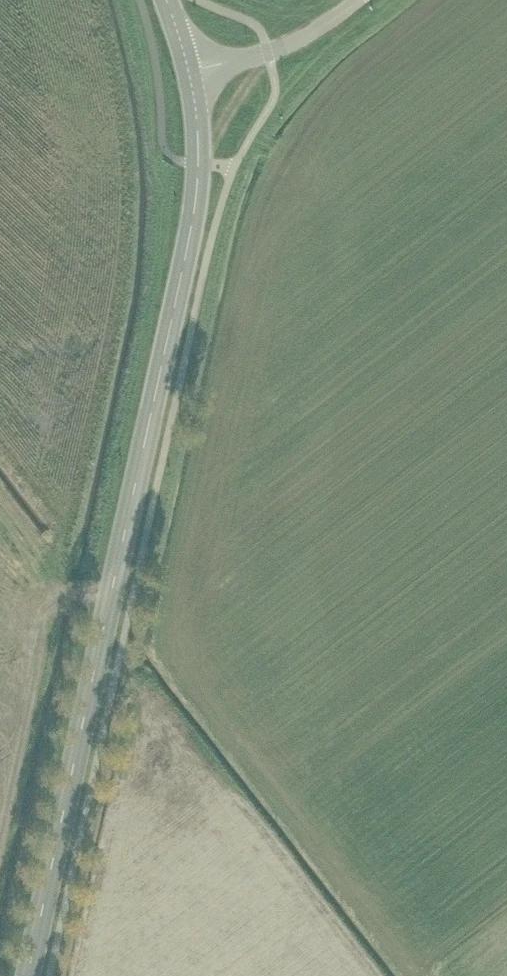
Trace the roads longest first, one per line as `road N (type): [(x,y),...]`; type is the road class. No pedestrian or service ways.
road 1 (secondary): [(27,975),(189,236),(199,163),(188,70)]
road 2 (unclassified): [(188,70),(291,42),(357,0)]

